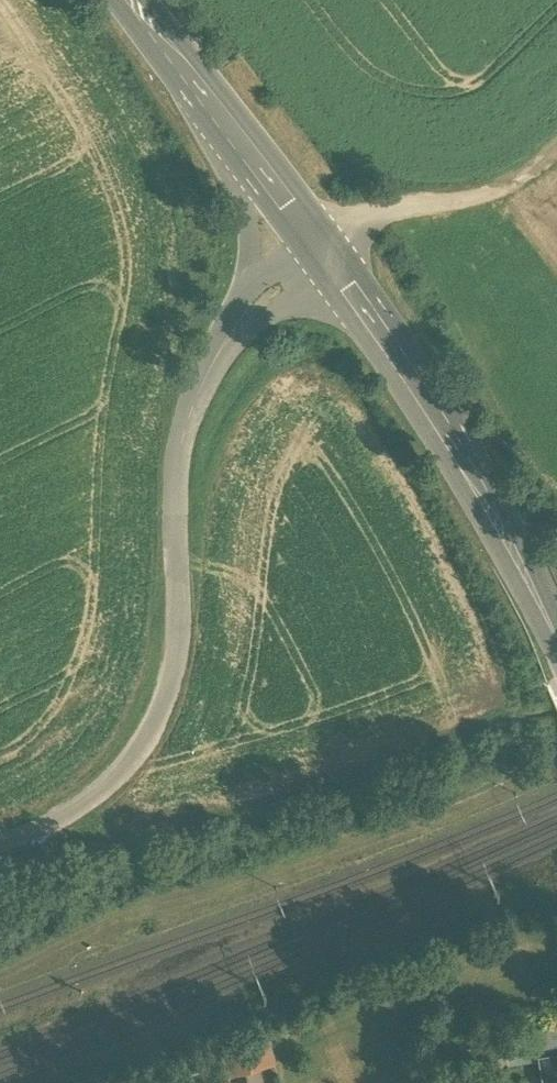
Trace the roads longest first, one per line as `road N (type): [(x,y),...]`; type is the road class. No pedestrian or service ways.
road 1 (secondary): [(556,639),(448,428),(394,344),(131,0)]
road 2 (track): [(556,169),(497,214),(388,233),(339,266)]

